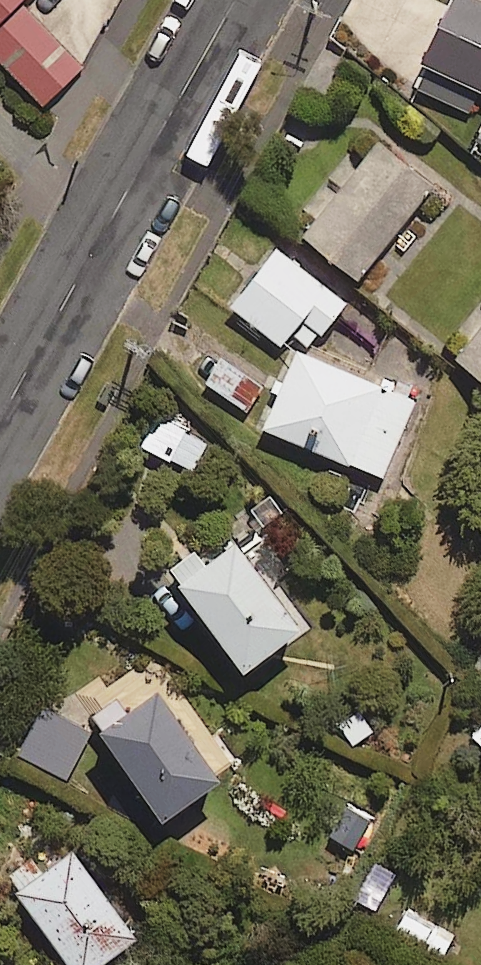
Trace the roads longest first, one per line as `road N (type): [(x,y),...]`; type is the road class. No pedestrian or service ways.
road 1 (tertiary): [(235,0),(0,416)]

